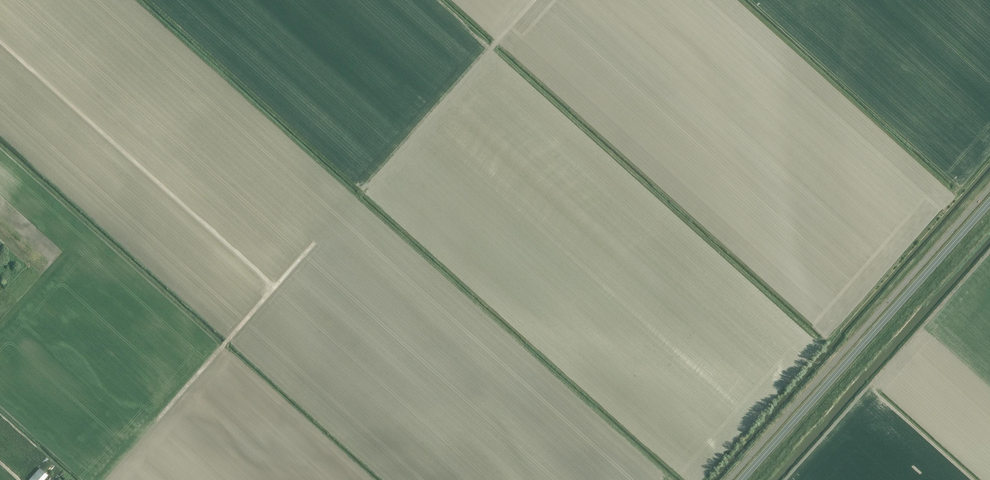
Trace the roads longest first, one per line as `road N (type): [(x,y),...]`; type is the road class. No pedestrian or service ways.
road 1 (track): [(0,40),(275,288),(157,420)]

